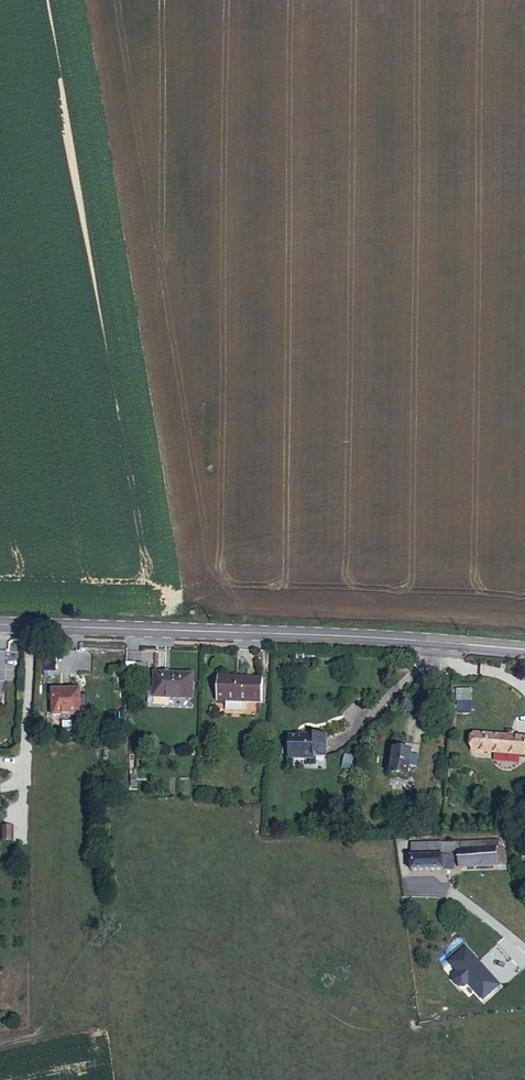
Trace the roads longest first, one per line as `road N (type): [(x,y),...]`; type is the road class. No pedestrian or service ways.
road 1 (secondary): [(524,650),(194,632)]
road 2 (secondary): [(0,623),(194,632)]

